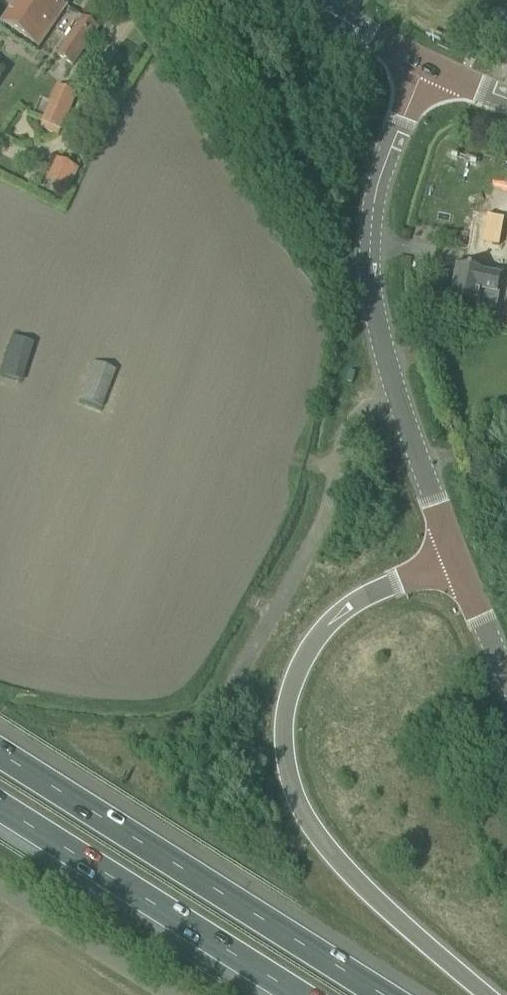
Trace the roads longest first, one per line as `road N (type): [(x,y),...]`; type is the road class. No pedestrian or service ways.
road 1 (motorway): [(490,994),(397,919),(323,843),(293,789),(283,736),(294,674),(336,618),(455,557)]
road 2 (tertiary): [(455,557),(371,304),(379,173),(424,66)]
road 3 (motorway): [(387,994),(0,750)]
road 4 (motorway): [(0,808),(297,994)]
road 5 (unclassified): [(166,994),(0,889)]
road 6 (tertiary): [(424,66),(305,0)]
road 7 (unclassified): [(506,680),(455,557)]

